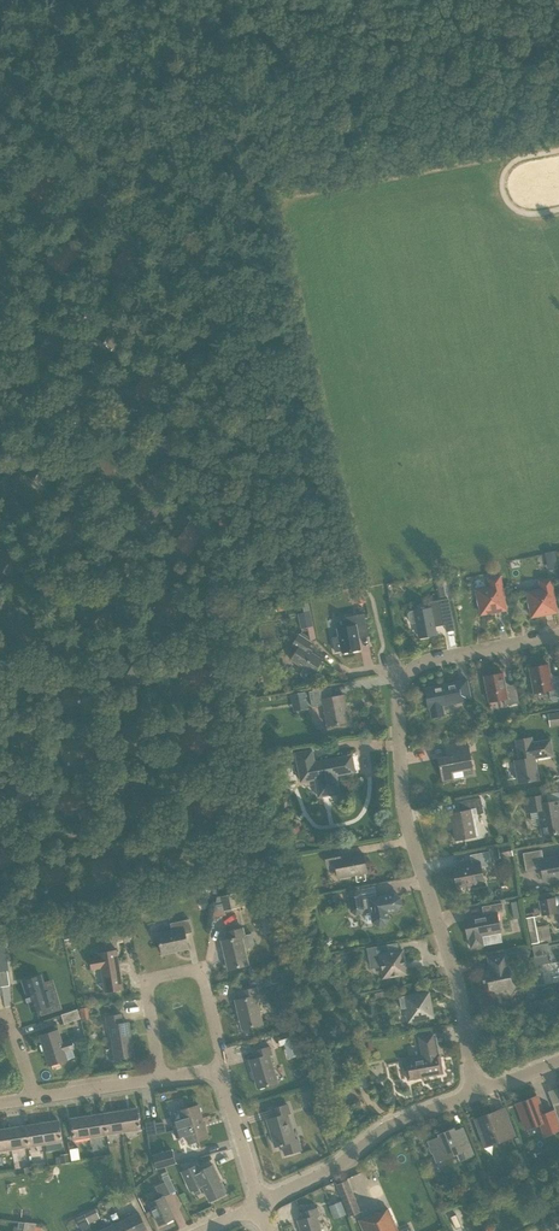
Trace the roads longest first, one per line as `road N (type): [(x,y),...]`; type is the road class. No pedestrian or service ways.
road 1 (track): [(0,823),(61,839),(96,832),(94,651),(72,654),(9,503),(22,390)]
road 2 (residential): [(479,1093),(459,990),(405,817),(399,700),(404,679)]
road 3 (track): [(0,242),(27,255),(8,360),(14,388),(140,357)]
road 4 (residential): [(221,1069),(202,968),(145,980),(161,1079)]
road 5 (residential): [(260,1204),(328,1172),(391,1126),(479,1093)]
road 6 (track): [(61,623),(87,587),(125,497),(142,487),(182,488)]
road 7 (residential): [(404,679),(427,661),(558,635)]
road 8 (track): [(96,832),(119,850),(143,849),(193,772)]
road 9 (residential): [(260,1204),(221,1069)]
road 10 (residential): [(33,1099),(161,1079)]

